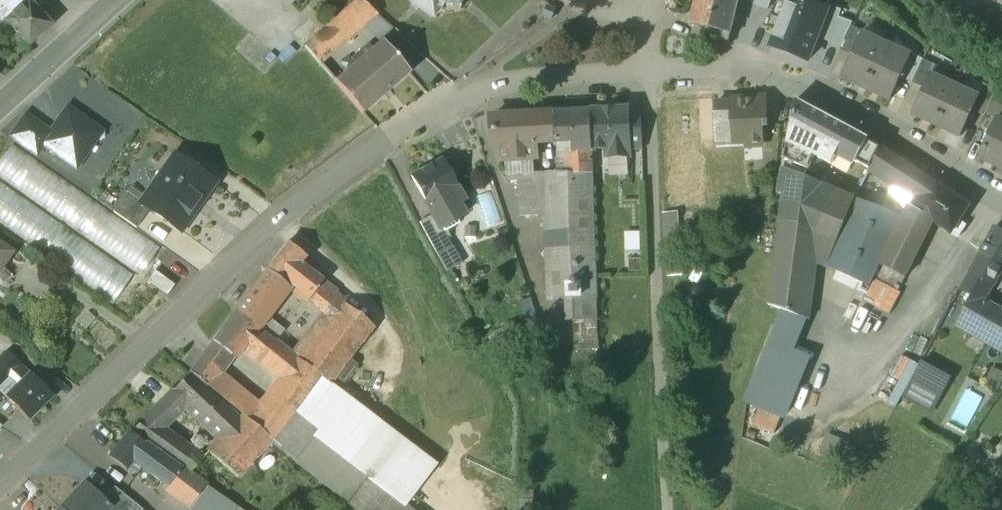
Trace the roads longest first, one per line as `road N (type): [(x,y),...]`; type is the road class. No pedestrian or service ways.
road 1 (residential): [(647,70),(501,84),(388,139),(302,200),(0,484)]
road 2 (residential): [(1001,206),(776,76),(647,70)]
road 3 (unclassified): [(0,106),(116,0)]

